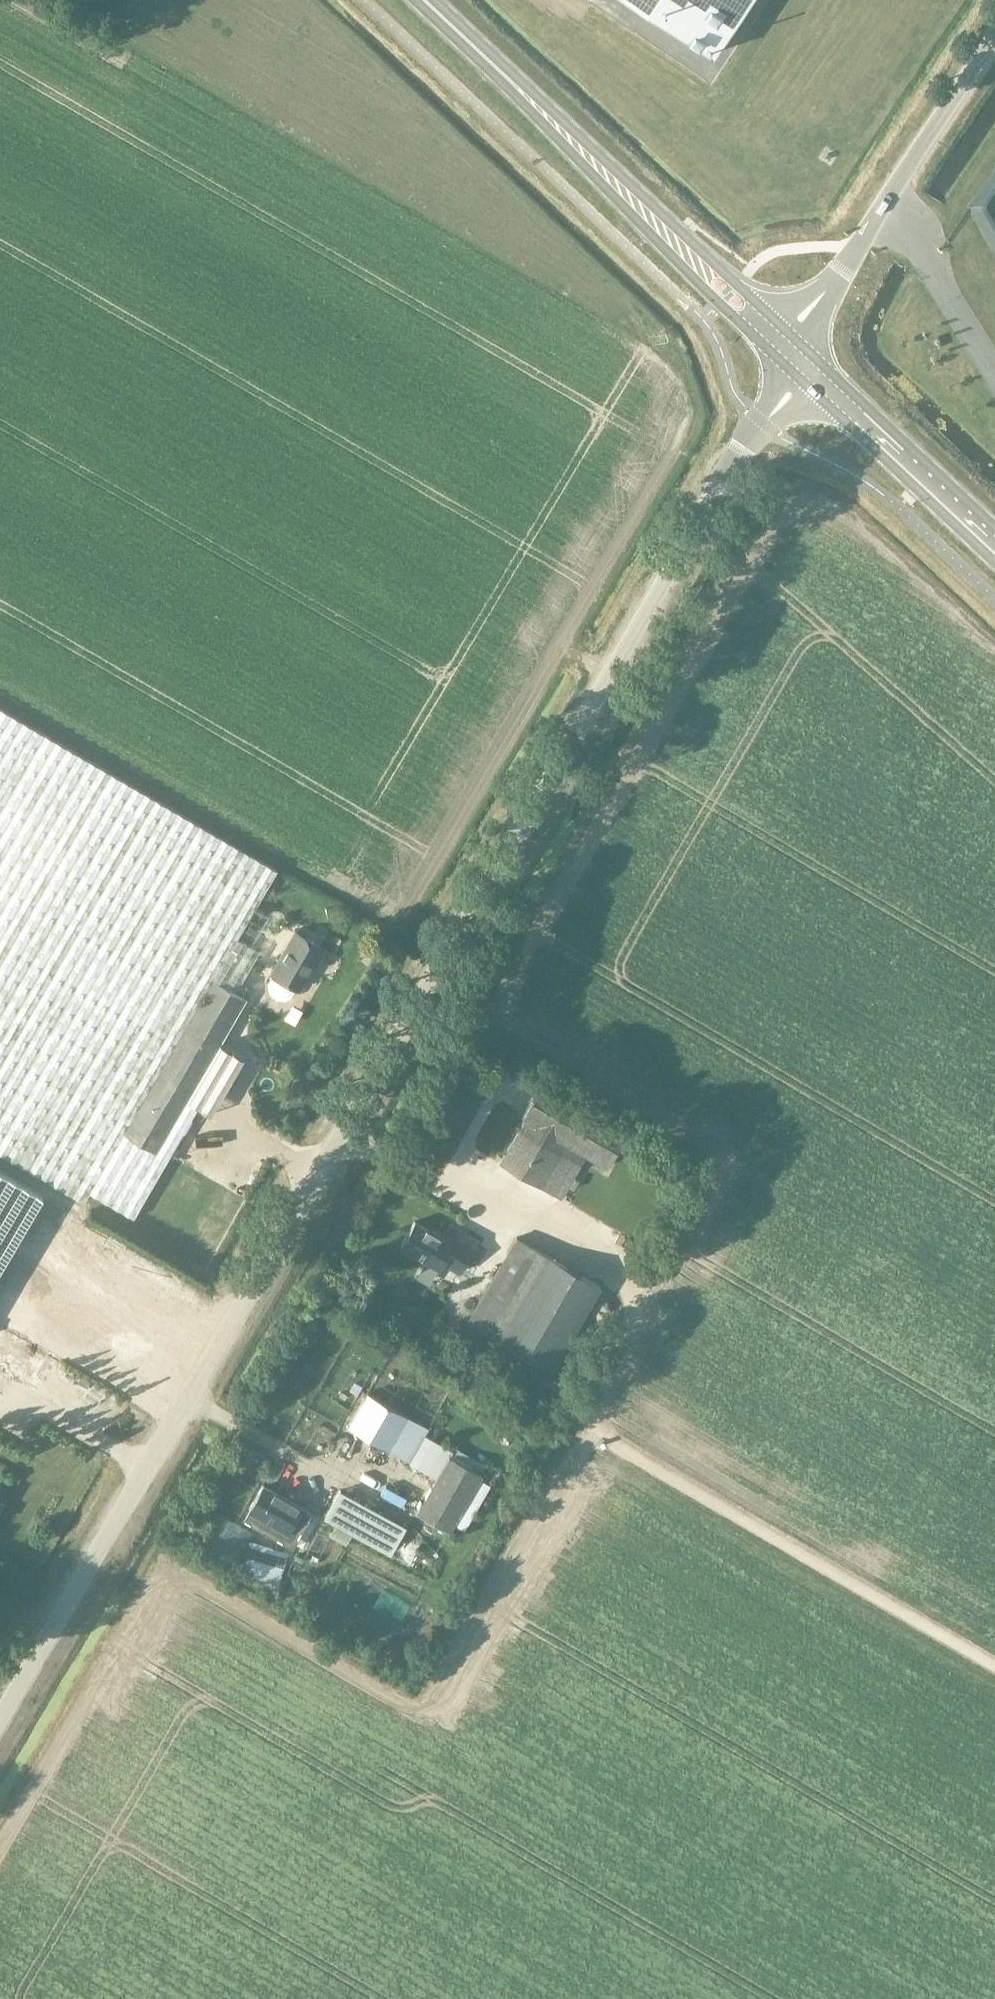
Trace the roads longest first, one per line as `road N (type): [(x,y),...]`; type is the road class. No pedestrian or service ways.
road 1 (unclassified): [(0,1717),(738,455),(768,418)]
road 2 (secondary): [(513,85),(517,99),(759,342)]
road 3 (secondary): [(777,322),(528,88),(513,85)]
road 4 (unclassified): [(825,293),(994,37)]
road 5 (secondary): [(814,392),(994,564)]
road 6 (secondary): [(994,527),(832,374)]
road 7 (secondary): [(513,85),(424,0)]

